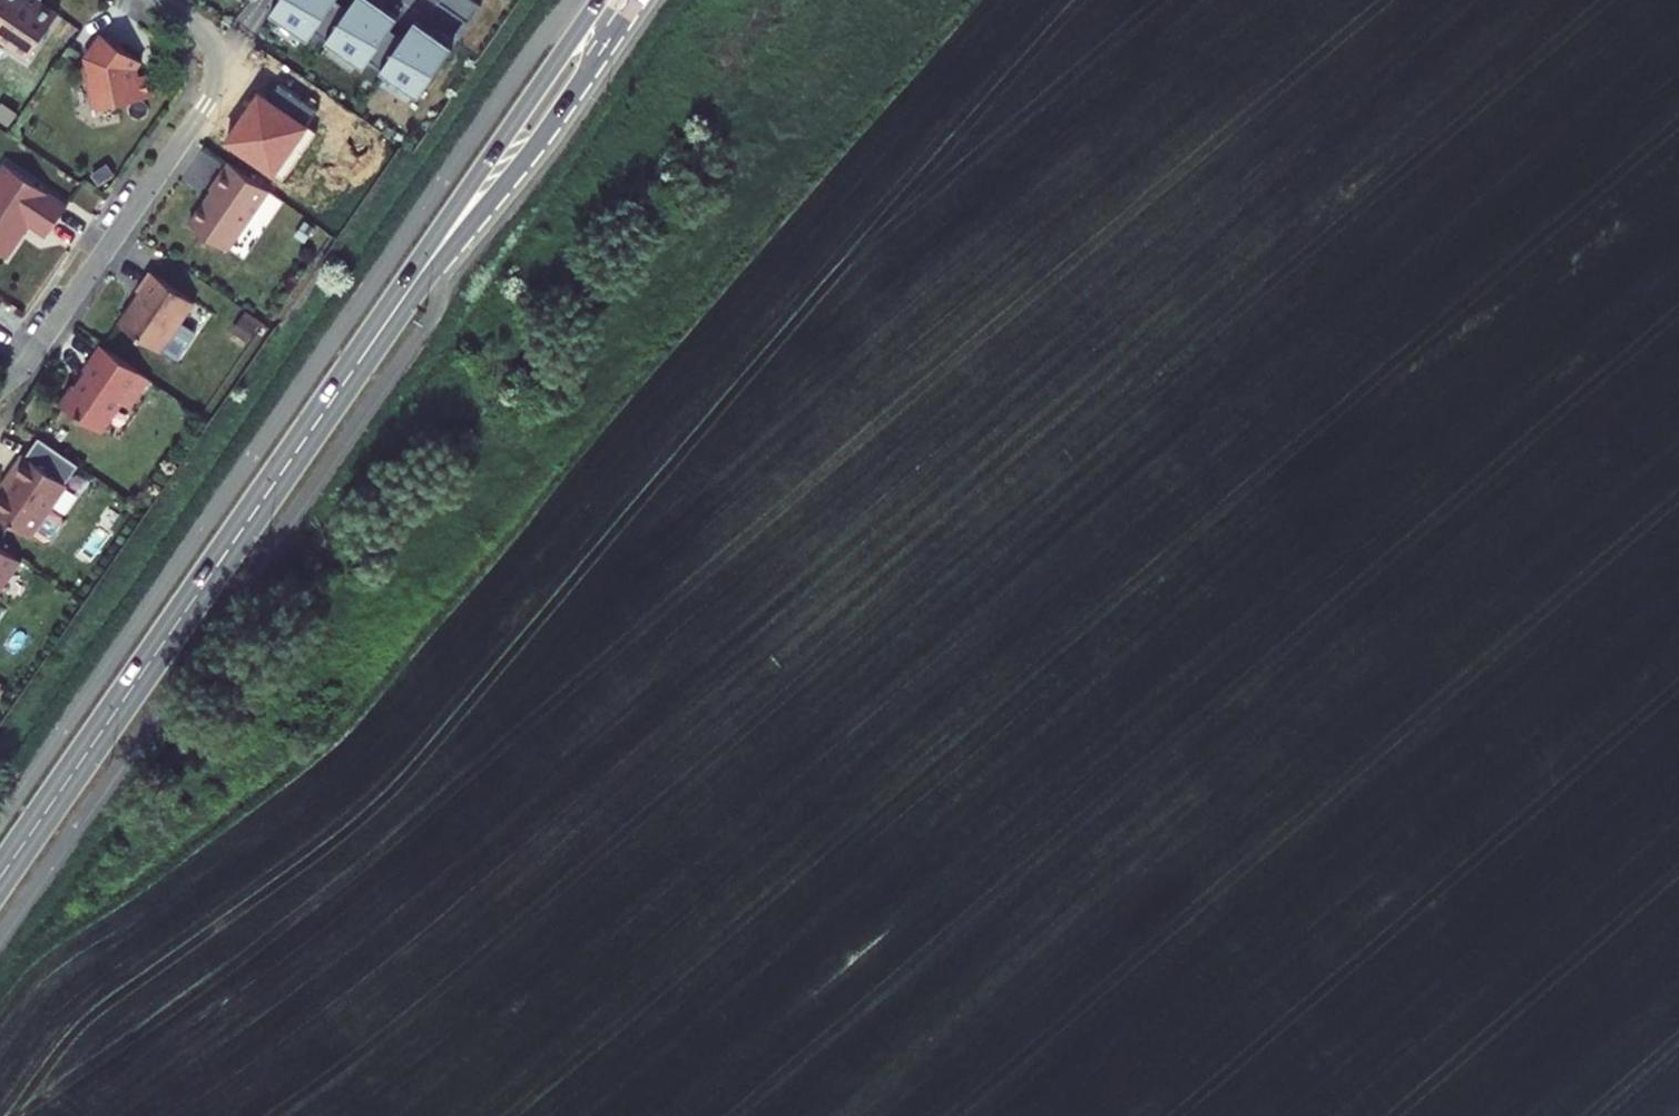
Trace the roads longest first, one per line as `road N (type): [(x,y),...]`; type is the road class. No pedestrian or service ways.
road 1 (primary): [(360,361),(0,879)]
road 2 (residential): [(0,389),(28,362),(215,90),(218,61),(210,36),(162,0)]
road 3 (primary): [(360,361),(523,162),(636,0)]
road 4 (primary): [(598,0),(360,361)]

